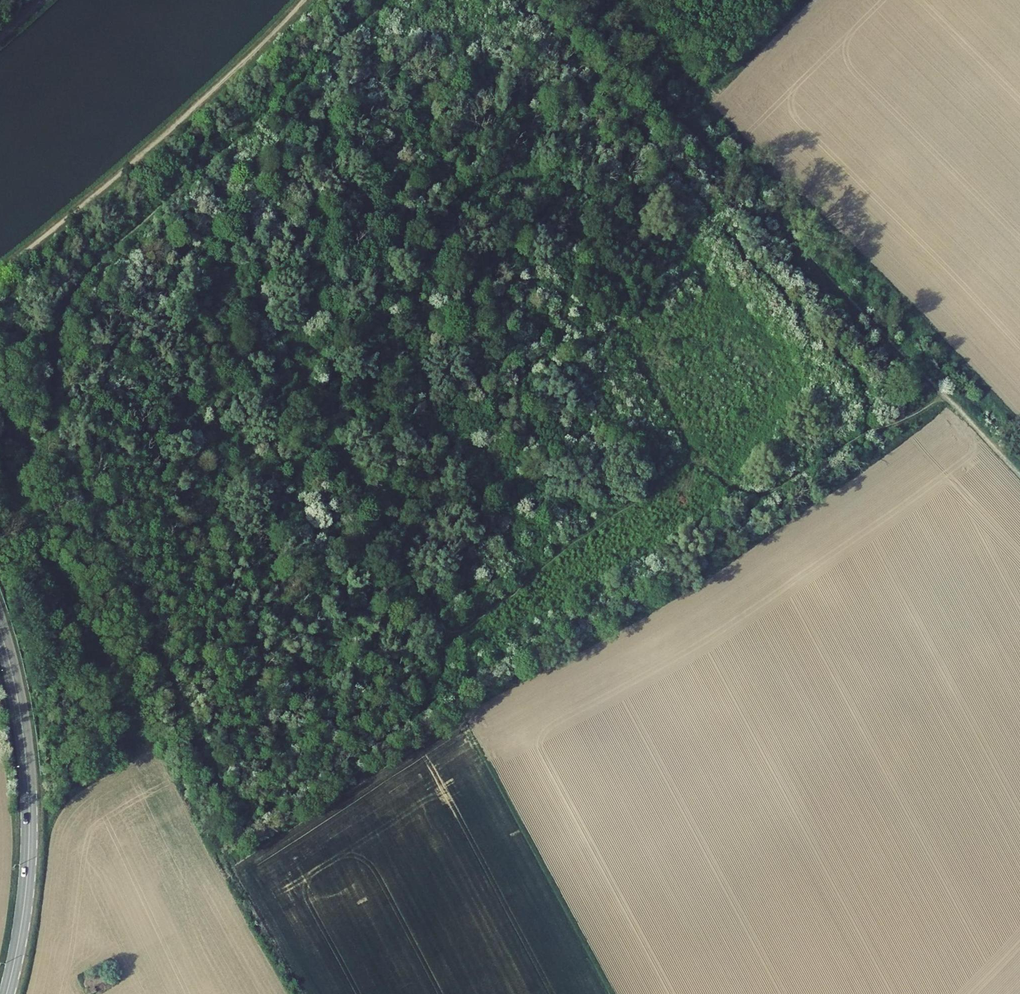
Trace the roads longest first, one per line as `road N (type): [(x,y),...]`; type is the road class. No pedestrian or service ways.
road 1 (track): [(445,688),(299,782),(256,800),(218,781),(197,754),(126,601),(49,392),(60,324),(91,275),(393,0)]
road 2 (track): [(559,0),(1019,483)]
road 3 (track): [(943,403),(860,431),(769,498),(755,500),(687,465),(668,468),(441,635)]
road 4 (track): [(445,688),(446,649),(429,601),(405,572),(401,518),(268,322),(250,235),(203,176)]
road 5 (track): [(506,0),(545,26),(748,265),(783,295),(804,331),(855,381),(860,431)]
road 6 (track): [(720,132),(1019,430)]
road 7 (tertiary): [(0,632),(19,710),(29,808),(24,908),(7,993)]
road 8 (track): [(609,993),(465,725)]
road 9 (track): [(859,0),(720,132)]

